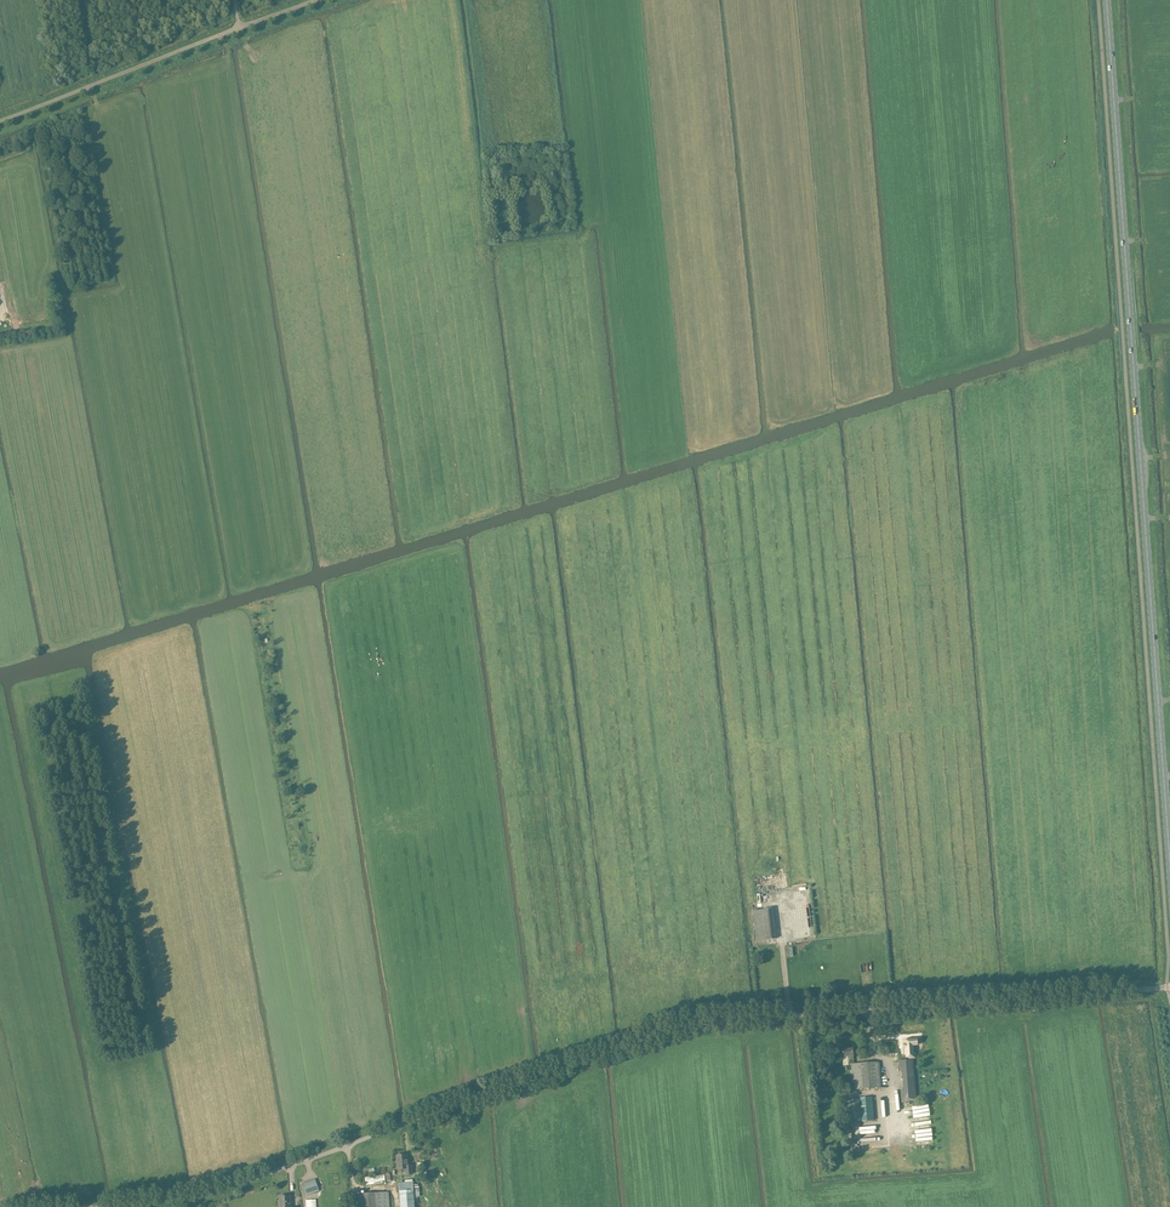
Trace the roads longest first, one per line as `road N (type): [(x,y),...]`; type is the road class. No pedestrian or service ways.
road 1 (unclassified): [(155,1206),(197,1201),(670,1033),(1169,988)]
road 2 (primary): [(1169,858),(1107,0)]
road 3 (unclassified): [(0,120),(238,27)]

